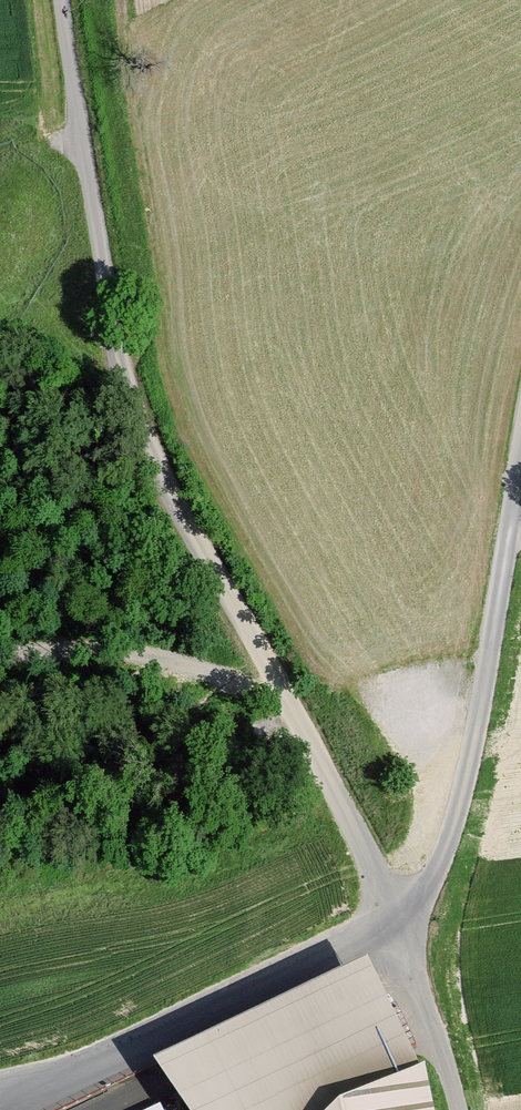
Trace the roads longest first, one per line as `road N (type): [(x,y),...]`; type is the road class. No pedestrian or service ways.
road 1 (unclassified): [(62,0),(112,317),(141,431),(165,491),(287,695),(395,930)]
road 2 (unclassified): [(395,930),(435,881),(464,794),(520,437)]
road 3 (unclassified): [(0,1104),(105,1069),(395,930)]
road 4 (track): [(287,695),(120,659),(0,663)]
road 5 (unclassified): [(395,930),(457,1109)]

